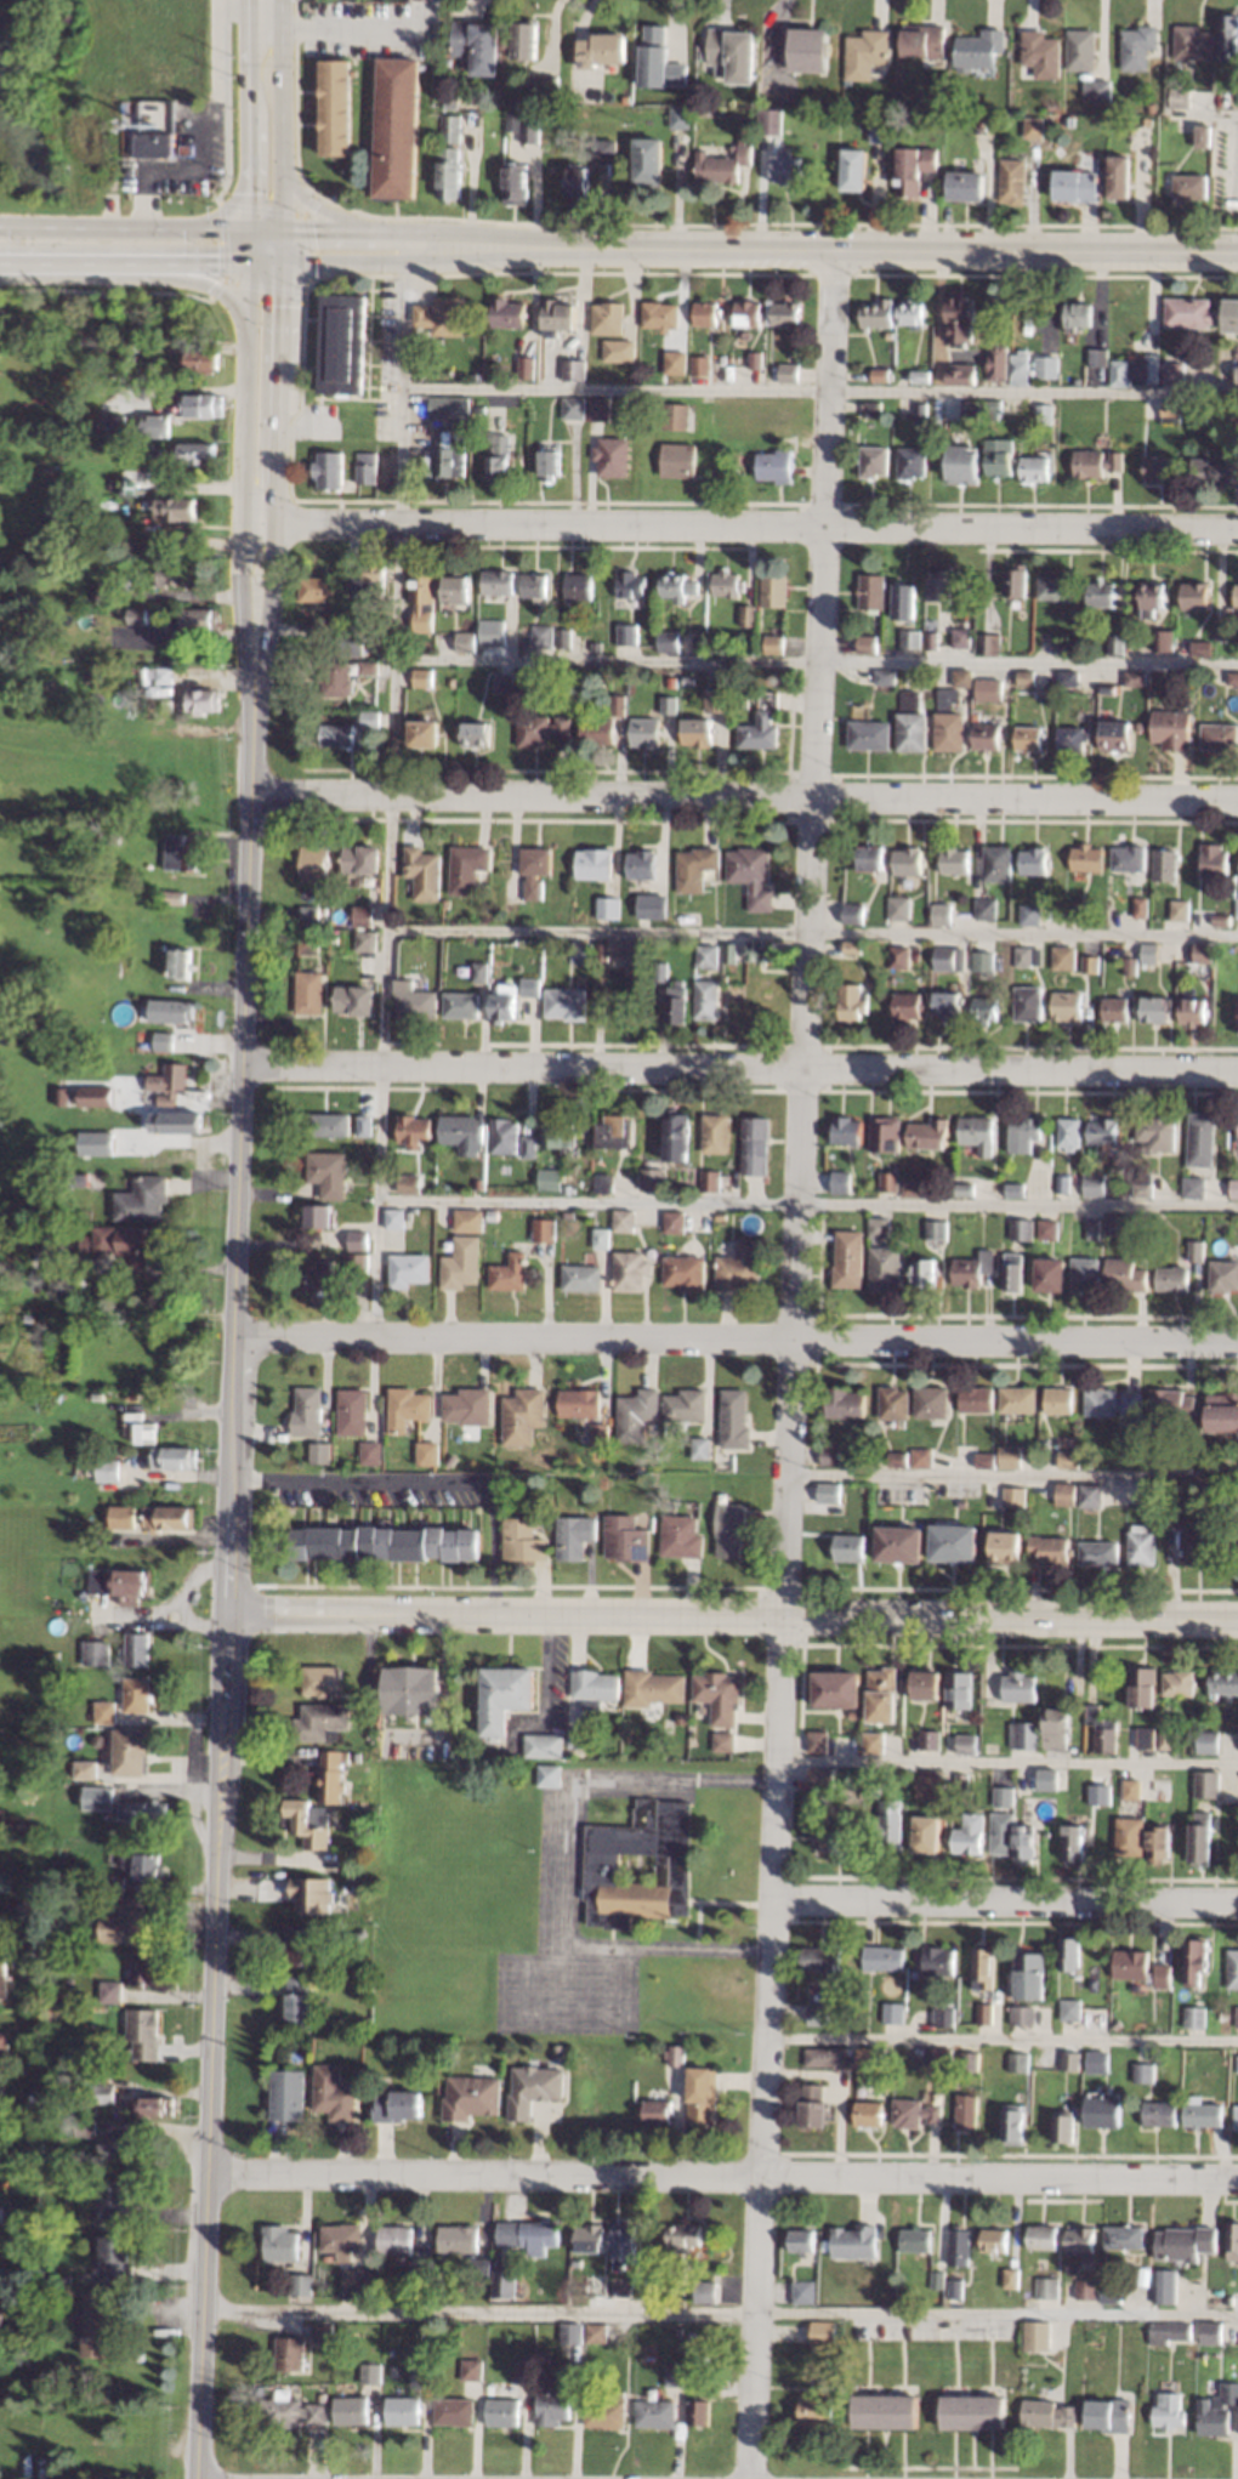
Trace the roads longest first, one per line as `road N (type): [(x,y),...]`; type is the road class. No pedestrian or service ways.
road 1 (residential): [(831,248),(748,2478)]
road 2 (tertiary): [(249,710),(196,2478)]
road 3 (residential): [(1237,2177),(205,2173)]
road 4 (tertiary): [(1237,1618),(222,1611)]
road 5 (residential): [(1237,1342),(231,1336)]
road 6 (residential): [(1237,1070),(239,1064)]
road 7 (residential): [(1237,800),(246,794)]
road 8 (residential): [(1237,528),(273,522)]
road 9 (secondary): [(574,245),(1237,251)]
road 10 (residential): [(1237,1904),(770,1900)]
road 11 (secondary): [(279,262),(447,262),(574,245)]
road 12 (secondary): [(574,245),(475,233),(279,231)]
road 13 (secondary): [(249,229),(0,224)]
road 14 (secondary): [(0,263),(248,263)]
road 15 (tertiary): [(279,231),(279,32),(265,1)]
road 16 (tertiary): [(265,1),(248,32),(249,229)]
road 17 (tertiary): [(244,318),(244,521)]
road 18 (tertiary): [(249,710),(273,522)]
road 19 (tertiary): [(244,521),(249,710)]
road 20 (tertiary): [(273,522),(278,334)]
road 21 (secondary): [(112,263),(218,291),(244,318)]

